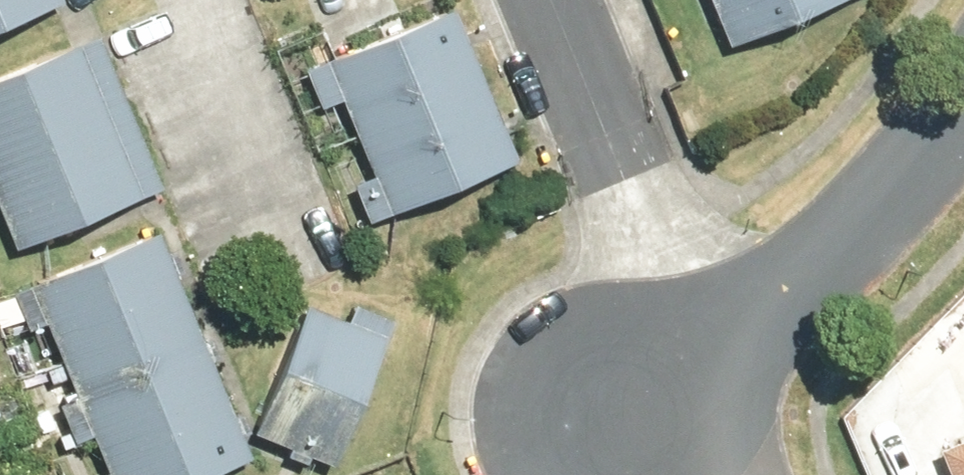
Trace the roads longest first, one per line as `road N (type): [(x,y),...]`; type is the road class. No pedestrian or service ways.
road 1 (residential): [(963,98),(920,167),(815,286),(727,341)]
road 2 (residential): [(642,190),(583,155),(517,0)]
road 3 (residential): [(727,341),(642,190)]
road 4 (residential): [(597,0),(652,131)]

